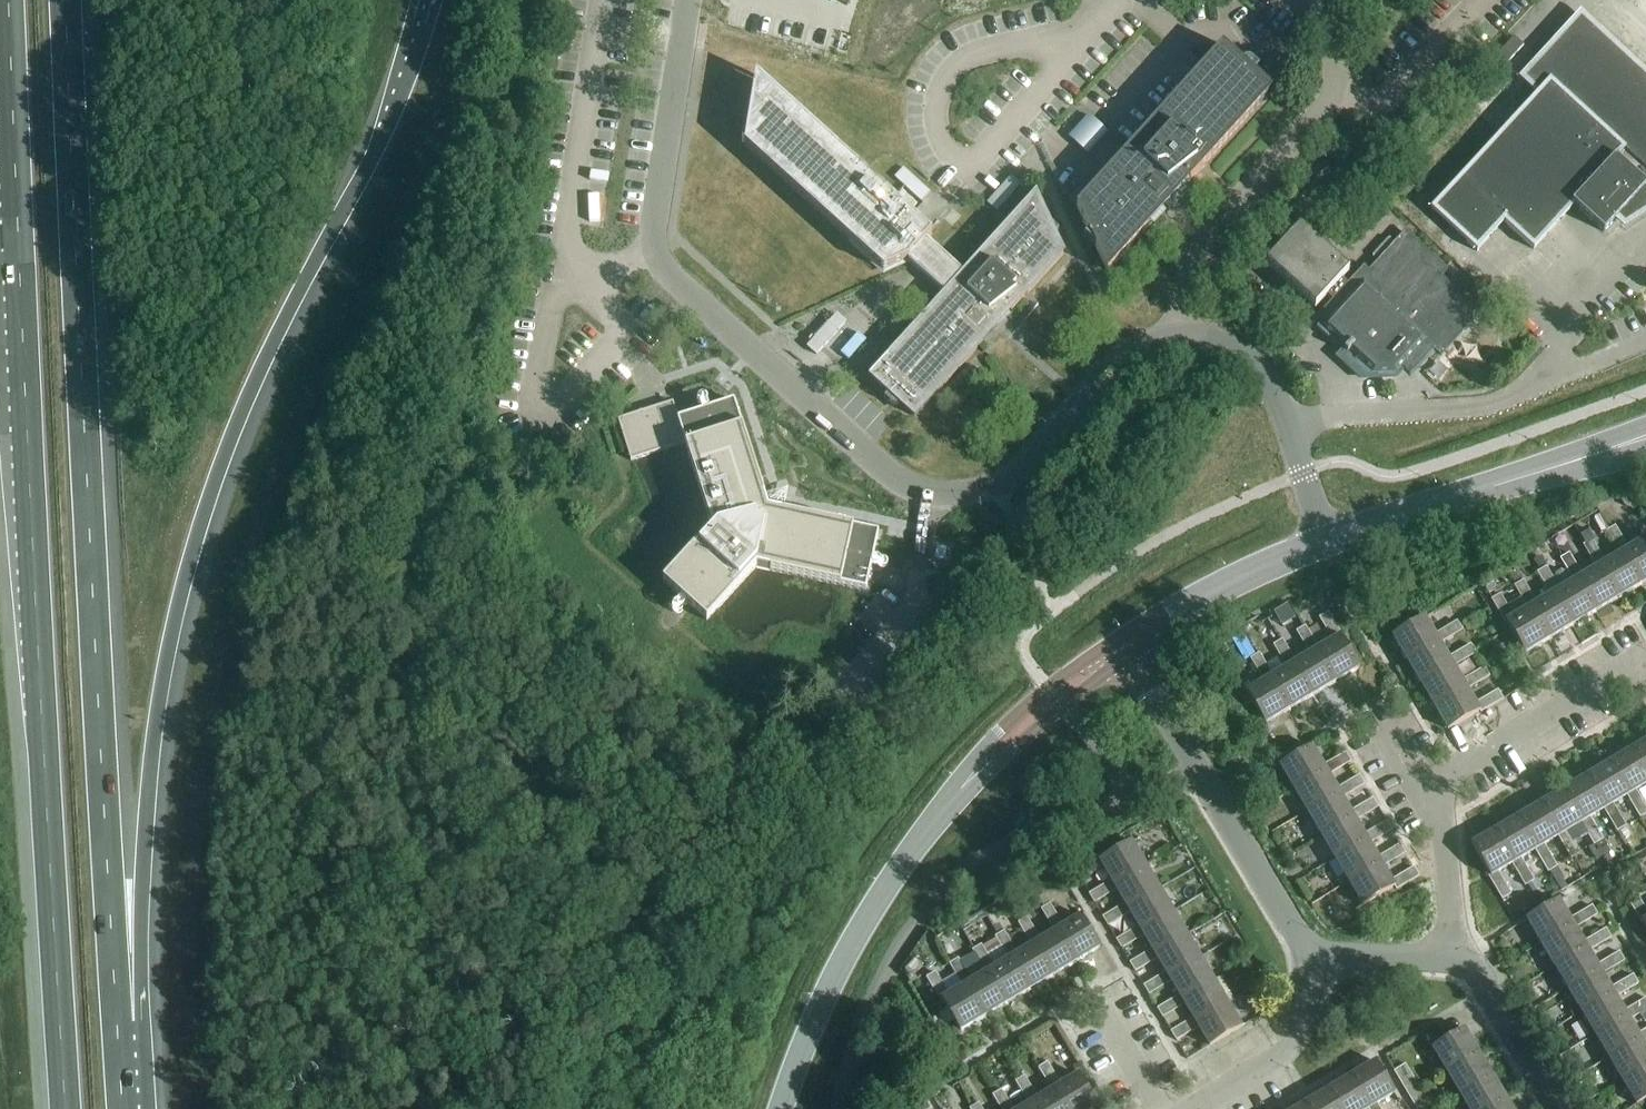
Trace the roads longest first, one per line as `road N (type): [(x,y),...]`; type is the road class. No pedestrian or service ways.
road 1 (motorway): [(11,0),(65,1108)]
road 2 (motorway): [(118,1025),(167,660),(202,522),(250,392),(388,126),(434,0)]
road 3 (motorway): [(118,1025),(70,0)]
road 4 (residential): [(687,0),(652,228),(655,257),(890,476),(932,495),(996,487),(1126,356),(1184,336)]
road 5 (residential): [(1312,16),(1334,44),(1333,92),(1200,250),(1183,305),(1184,336)]
road 6 (unclassified): [(1125,645),(1297,932),(1322,956)]
road 7 (residential): [(1075,48),(968,166),(946,149),(938,129),(942,85),(962,62),(1019,45)]
road 8 (tertiary): [(946,809),(854,941),(783,1108)]
road 9 (tertiary): [(1589,458),(1326,541)]
road 10 (residential): [(1184,336),(1225,344),(1257,363),(1283,407),(1326,541)]
road 11 (residential): [(1421,791),(1619,674),(1645,677)]
road 12 (tertiary): [(1125,645),(1048,688),(988,742),(946,809)]
road 13 (tertiary): [(946,809),(1095,681),(1125,645)]
road 14 (tertiary): [(1326,541),(1263,566),(1125,645)]
road 15 (unclassified): [(1193,1108),(1295,1044),(1322,956)]
road 16 (unclassified): [(1455,961),(1486,986),(1558,1108)]
road 17 (residential): [(1455,961),(1444,834),(1421,791)]
road 18 (unclassified): [(1322,956),(1455,961)]
road 19 (residential): [(1159,1108),(1097,1004)]

